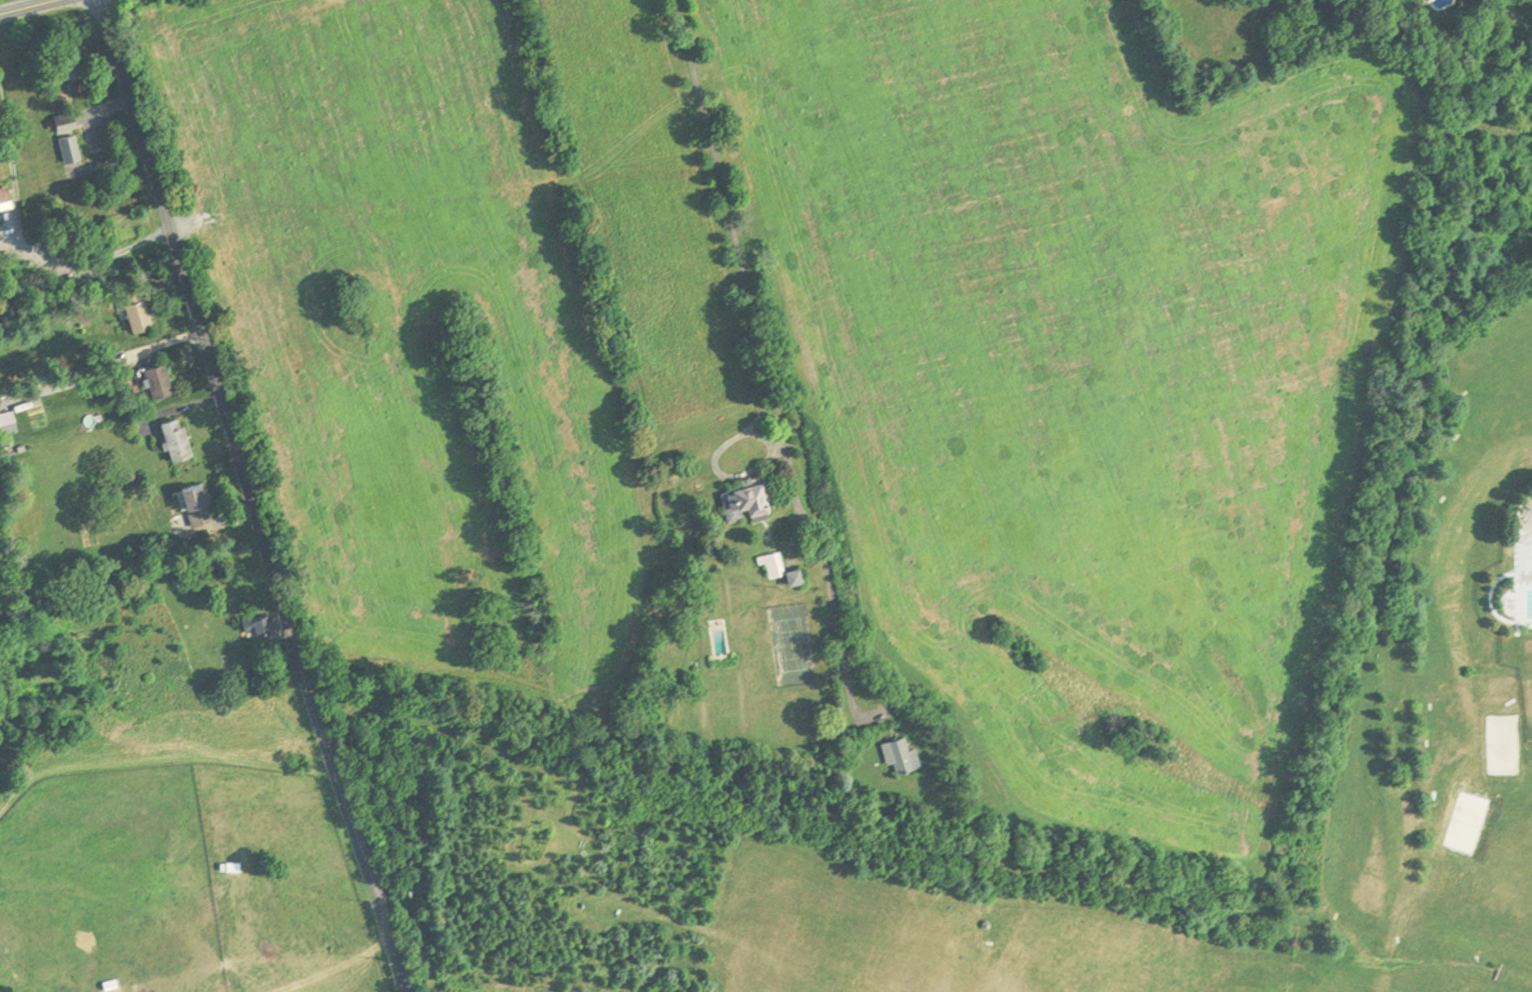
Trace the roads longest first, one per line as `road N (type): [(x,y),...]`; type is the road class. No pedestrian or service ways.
road 1 (residential): [(418,991),(101,0)]

